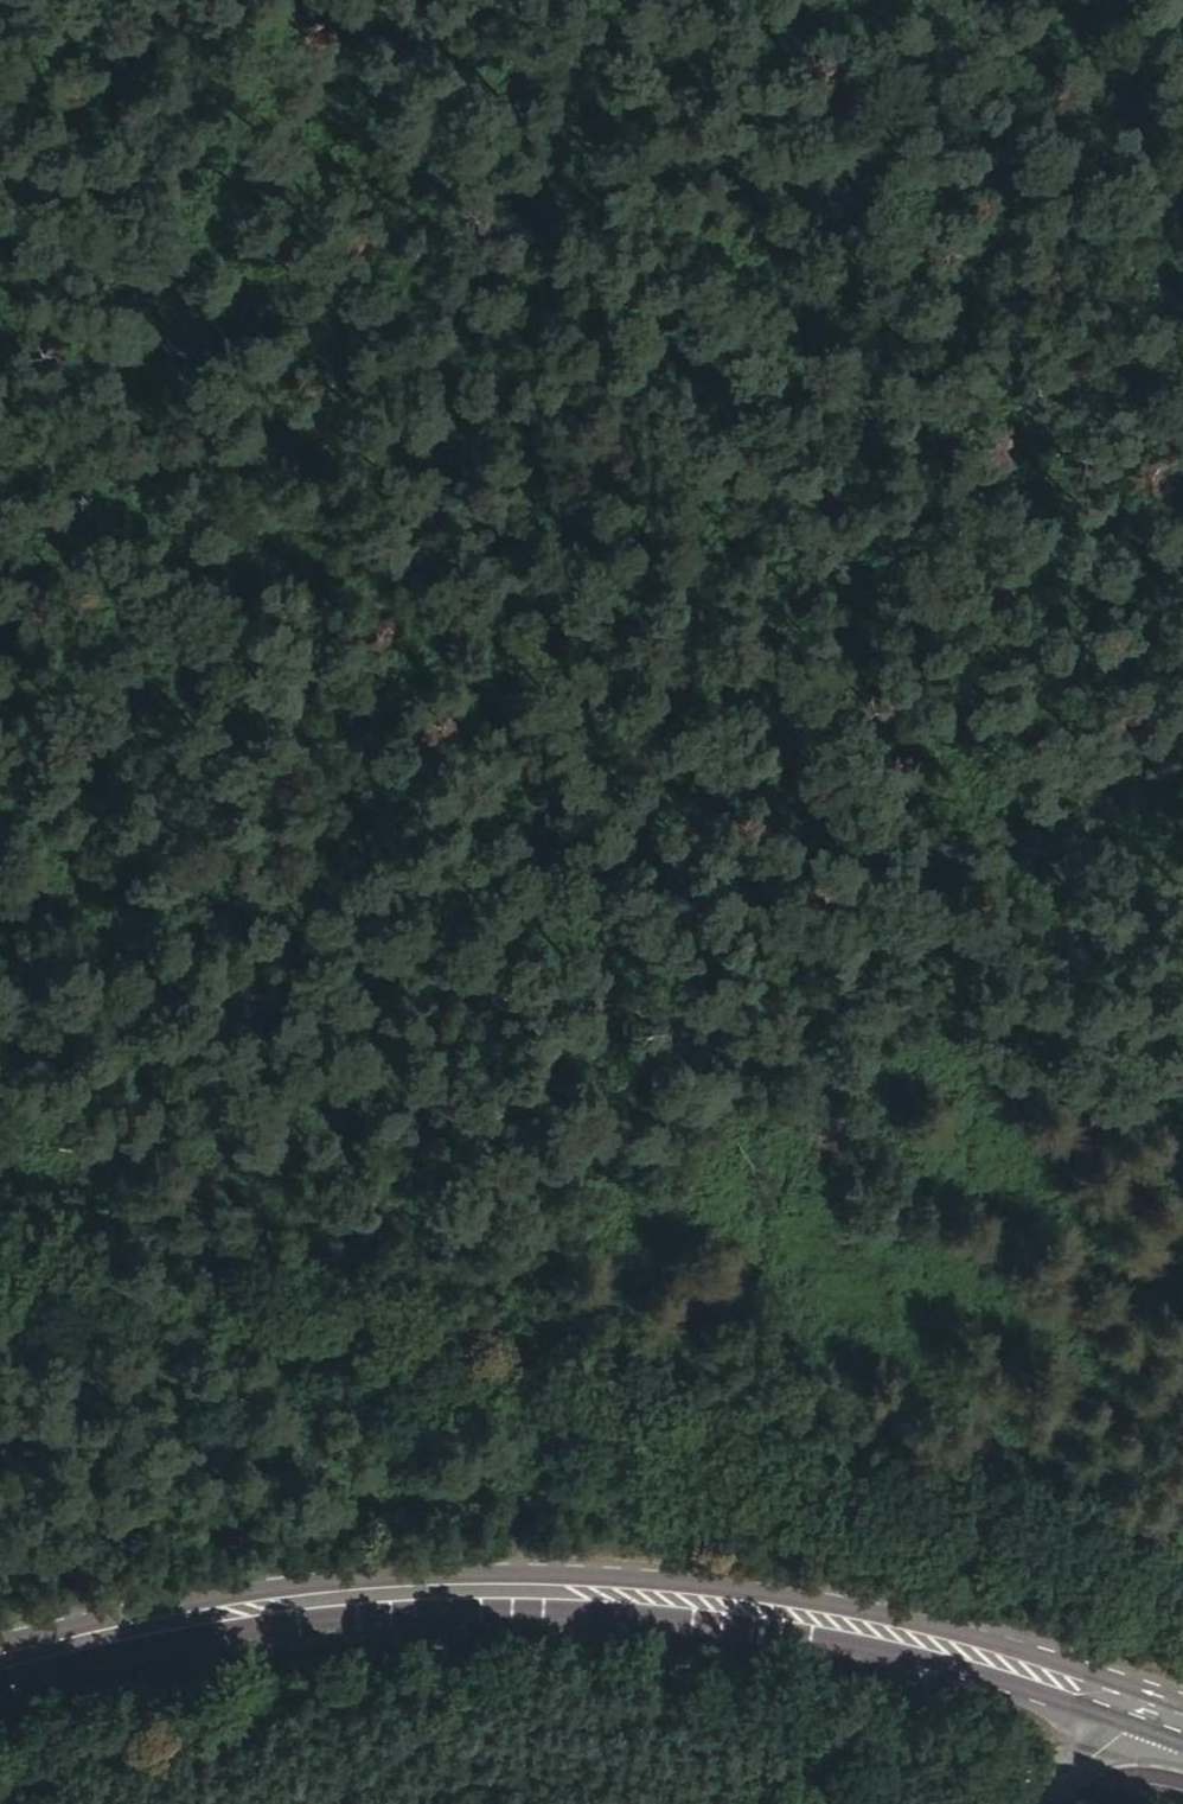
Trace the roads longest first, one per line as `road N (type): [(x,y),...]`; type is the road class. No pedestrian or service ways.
road 1 (primary): [(1151,1711),(793,1610),(577,1596),(359,1596),(234,1610),(0,1658)]
road 2 (unclassified): [(1151,1711),(1040,1803)]

